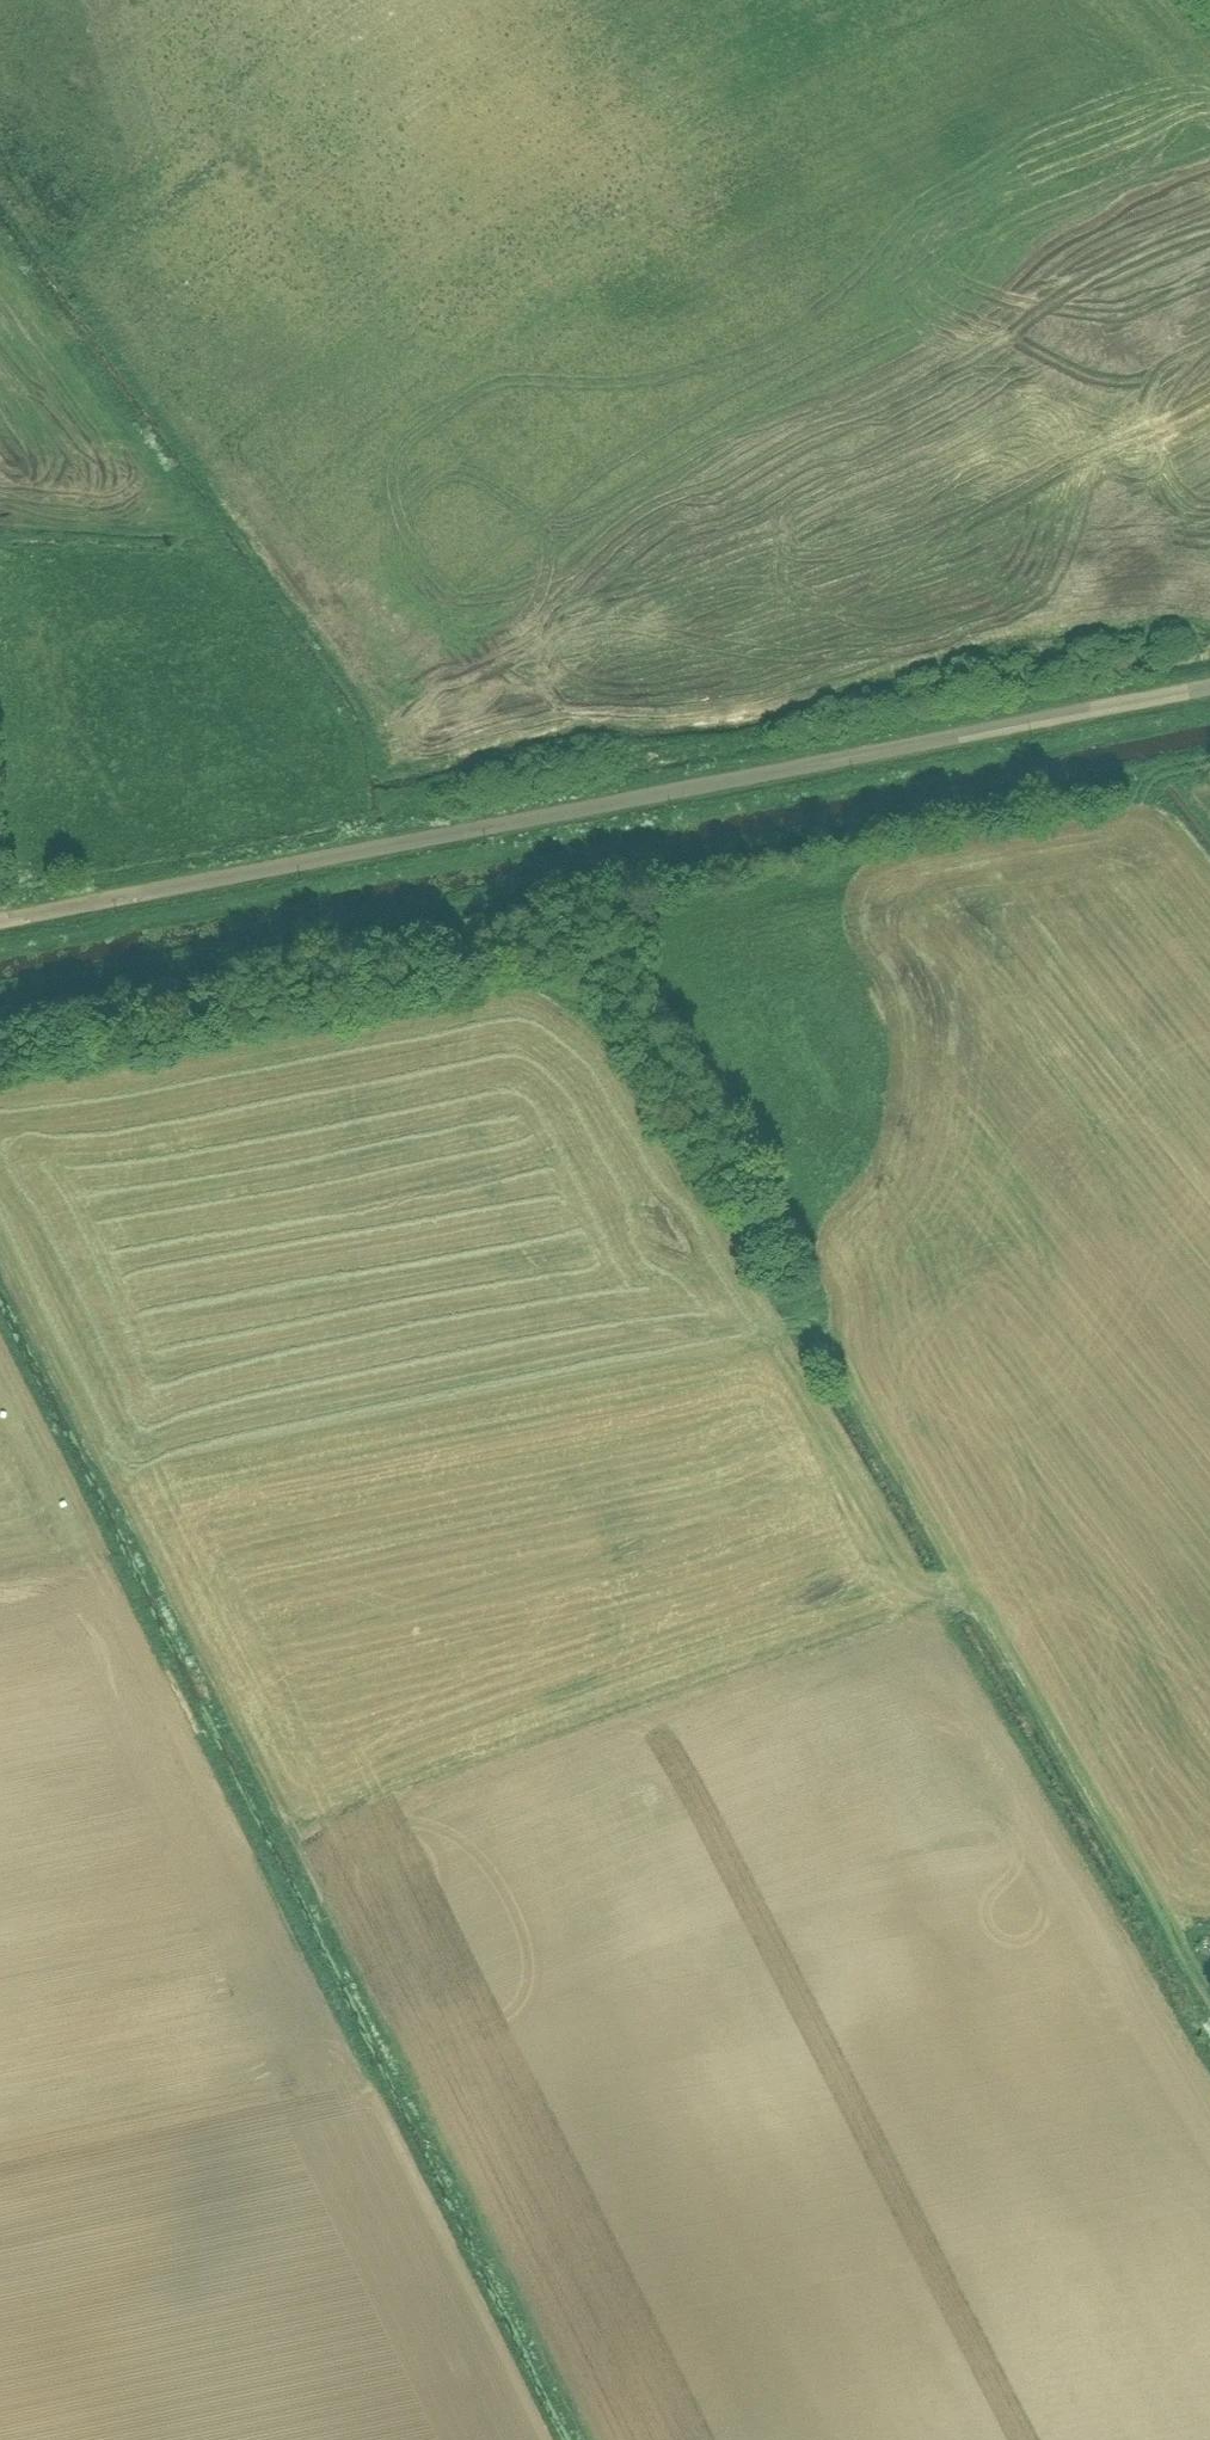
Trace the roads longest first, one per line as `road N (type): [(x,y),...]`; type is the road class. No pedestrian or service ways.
road 1 (unclassified): [(1209,688),(0,917)]

